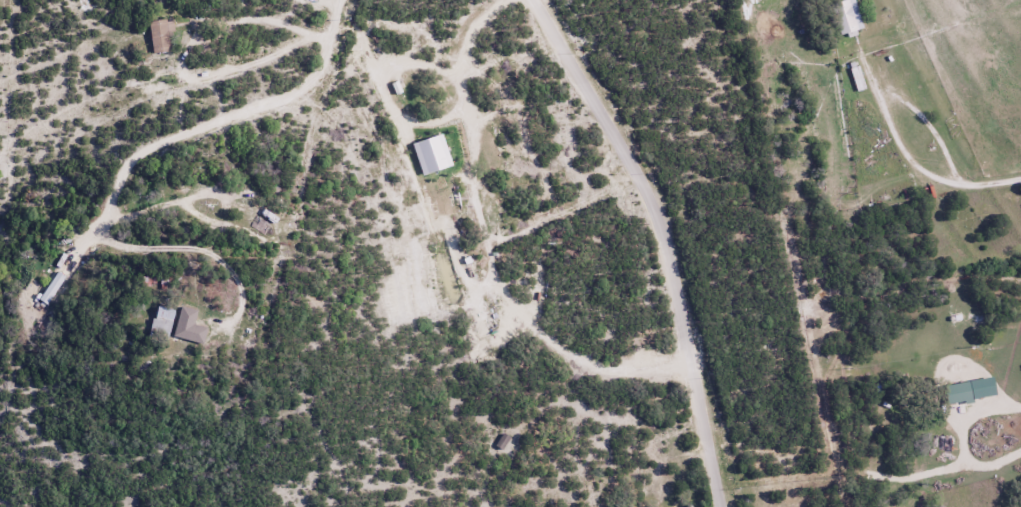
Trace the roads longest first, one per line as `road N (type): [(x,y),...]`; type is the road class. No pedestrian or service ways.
road 1 (residential): [(729,506),(665,213),(543,0)]

